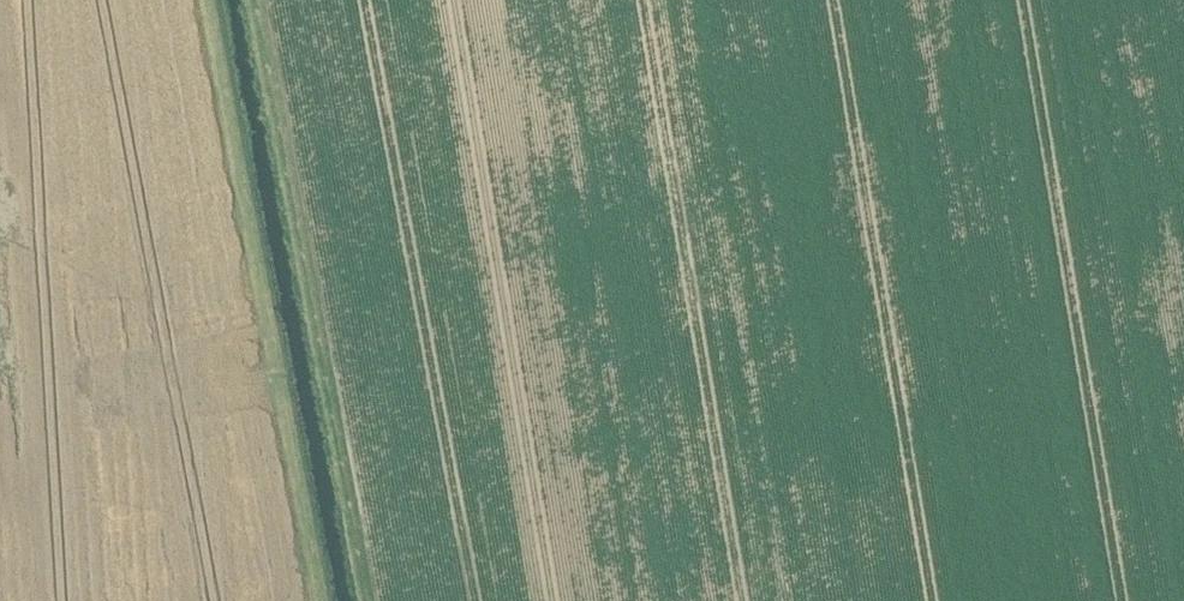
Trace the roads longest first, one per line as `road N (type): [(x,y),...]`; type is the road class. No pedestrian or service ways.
road 1 (track): [(254,0),(365,600)]
road 2 (track): [(321,600),(210,0)]

